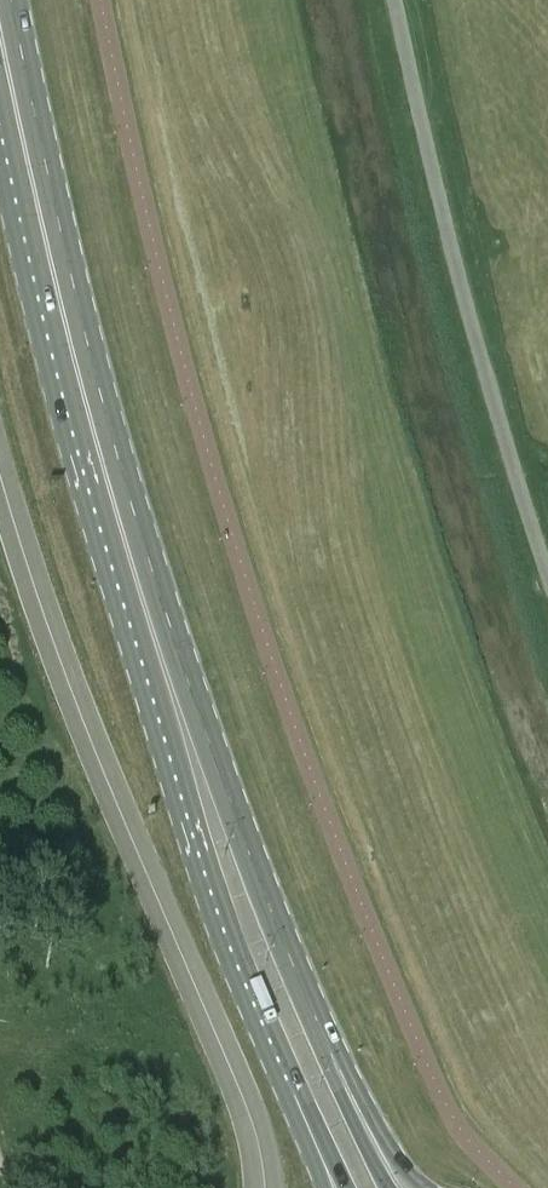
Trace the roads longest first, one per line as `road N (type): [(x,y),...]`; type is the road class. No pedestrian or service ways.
road 1 (secondary): [(206,800),(87,402),(0,14)]
road 2 (unclassified): [(547,579),(439,204),(395,0)]
road 3 (secondary): [(206,800),(217,870),(281,1046)]
road 4 (secondary): [(322,1028),(246,850),(206,800)]
road 5 (secondary): [(419,1187),(322,1028)]
road 6 (secondary): [(388,1187),(329,1067),(322,1028)]
road 7 (secondary): [(281,1046),(346,1187)]
road 8 (secondary): [(281,1046),(283,1082),(326,1187)]

